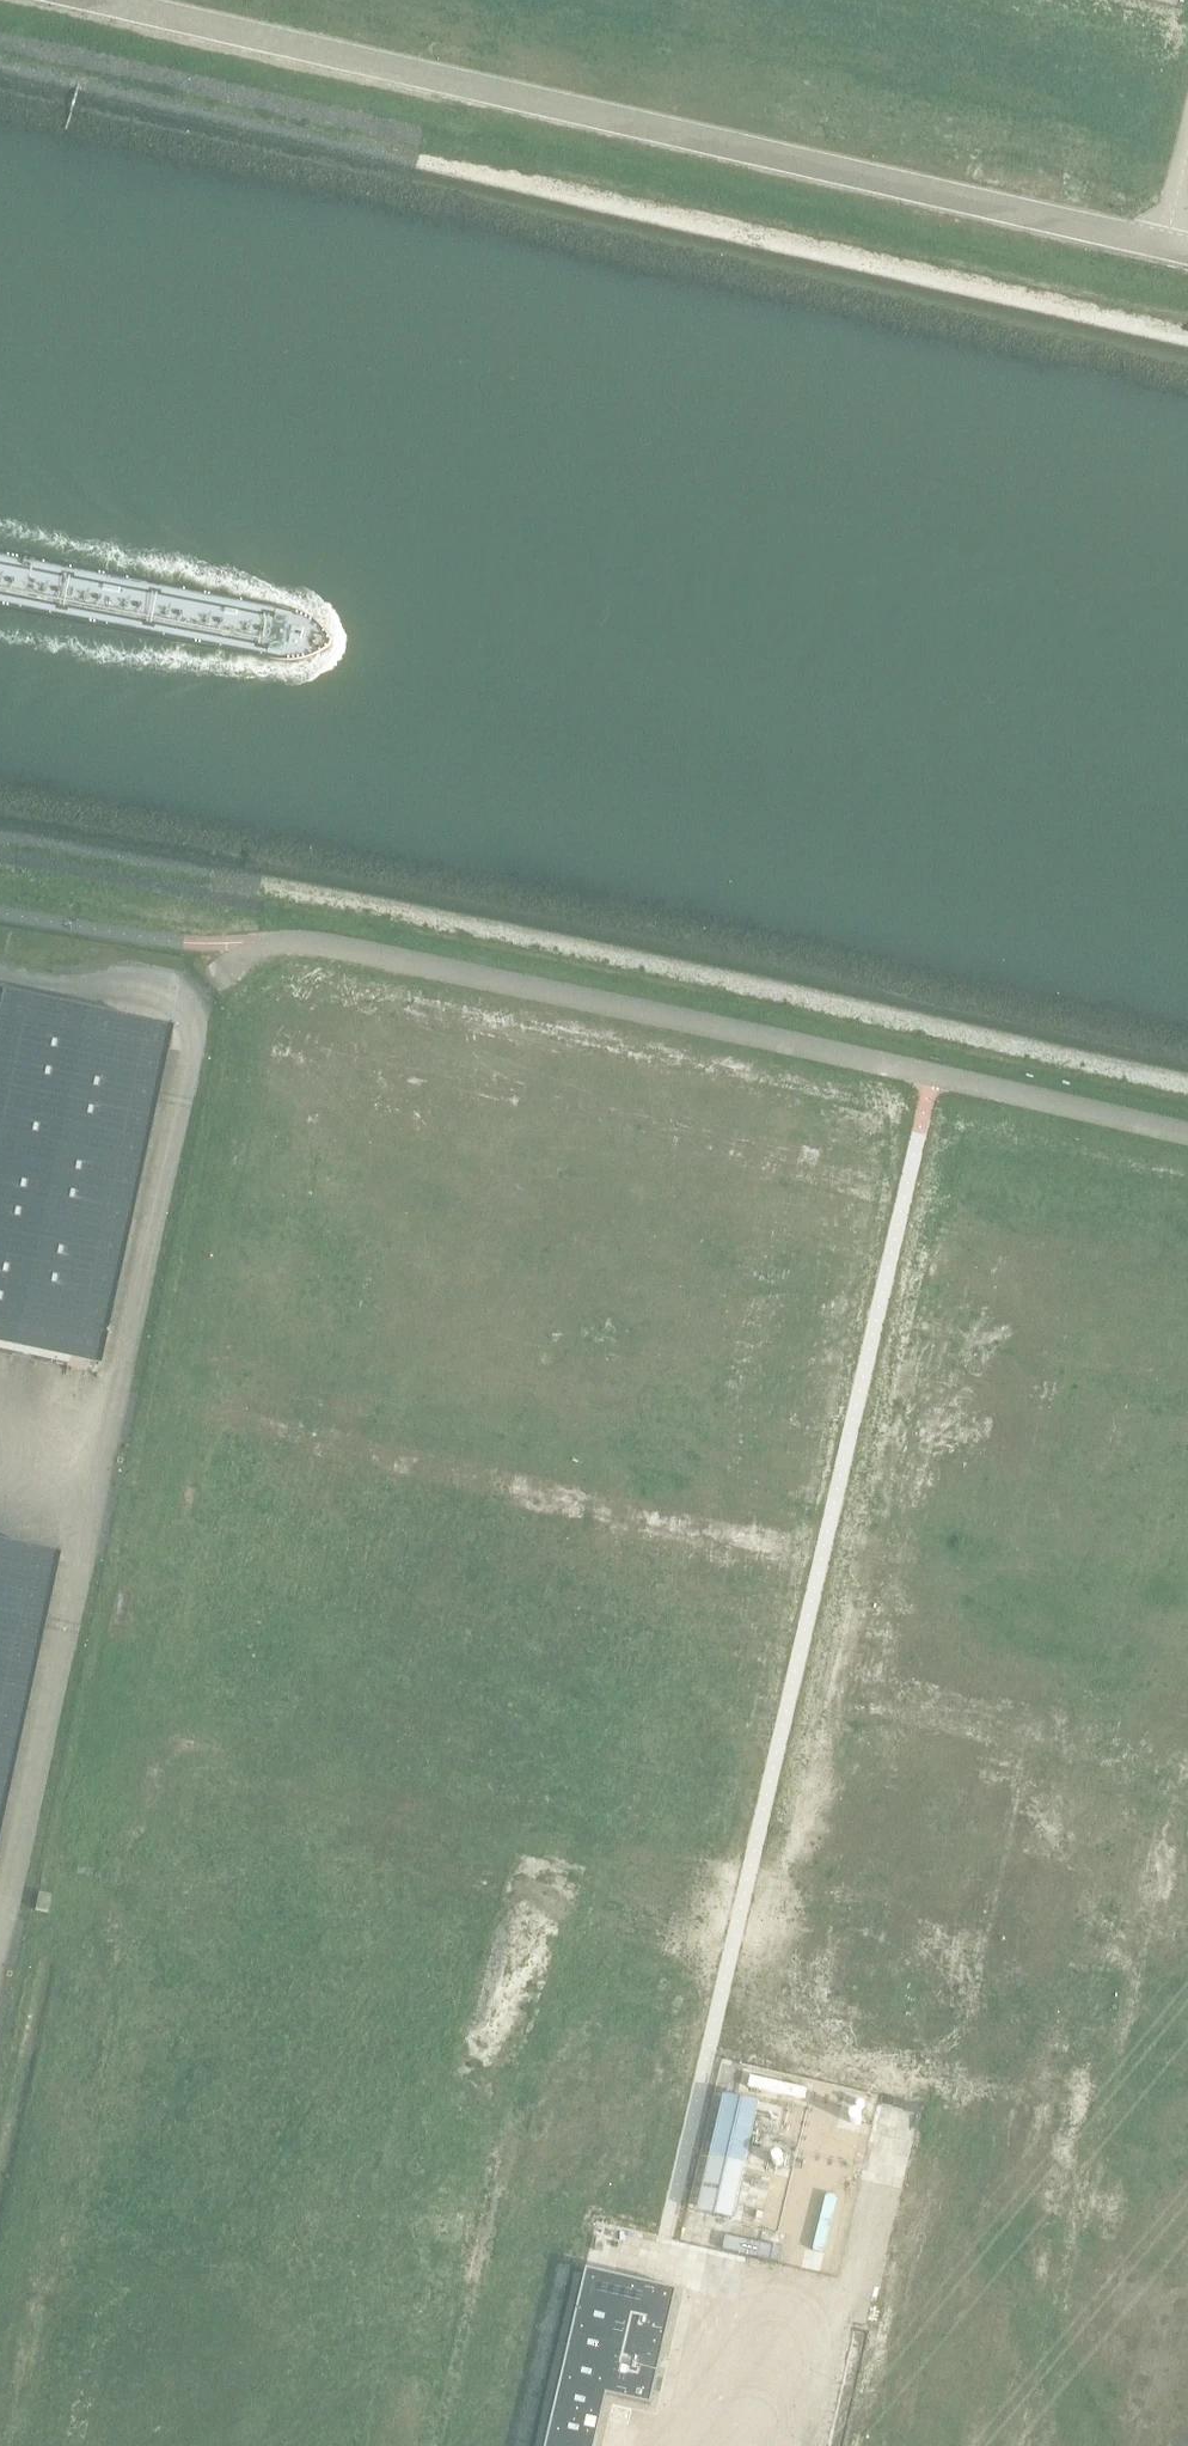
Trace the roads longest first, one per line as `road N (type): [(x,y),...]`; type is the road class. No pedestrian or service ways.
road 1 (unclassified): [(1187,251),(98,0)]
road 2 (unclassified): [(260,946),(321,945),(1187,1141)]

